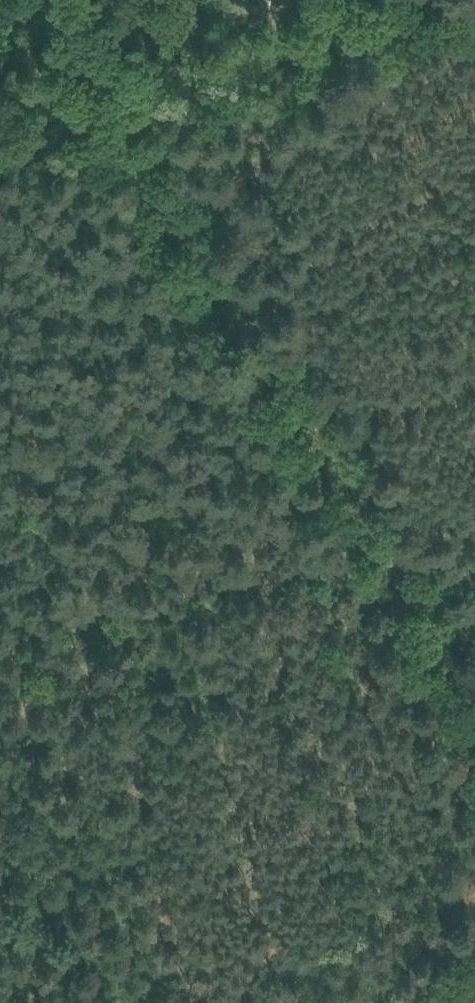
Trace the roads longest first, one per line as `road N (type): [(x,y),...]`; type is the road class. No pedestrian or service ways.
road 1 (track): [(474,696),(99,120)]
road 2 (track): [(474,534),(0,661)]
road 3 (track): [(438,0),(0,149)]

